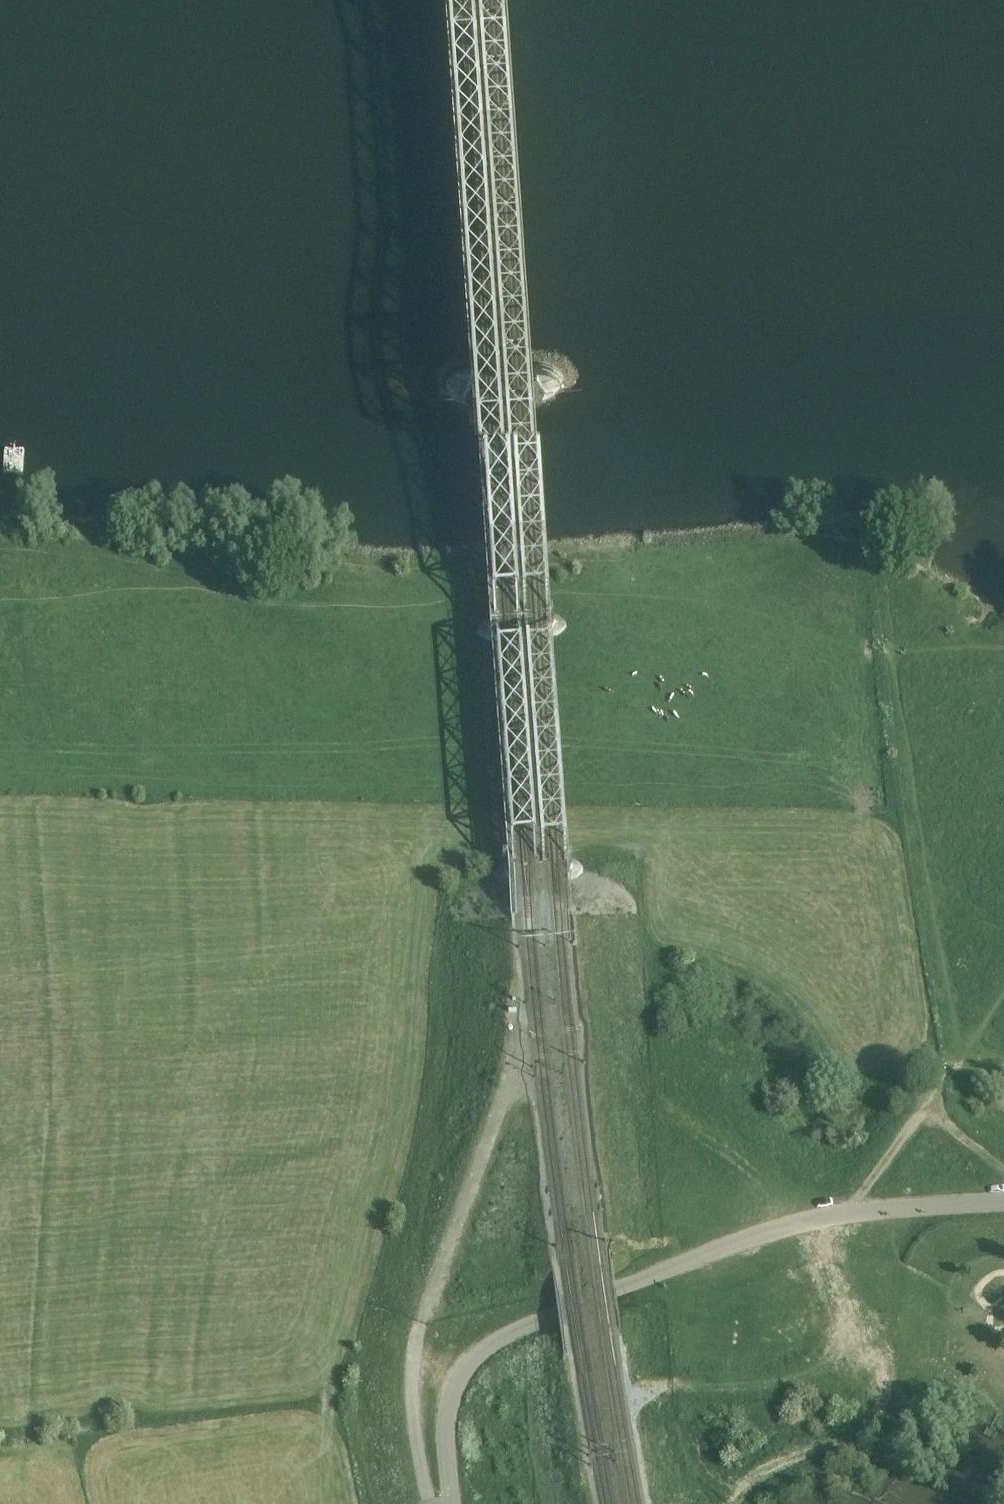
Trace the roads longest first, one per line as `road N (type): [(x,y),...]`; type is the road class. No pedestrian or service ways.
road 1 (unclassified): [(1003,1201),(848,1212),(618,1292)]
road 2 (unclassified): [(453,1503),(450,1447),(461,1379),(483,1354),(555,1312),(618,1292)]

